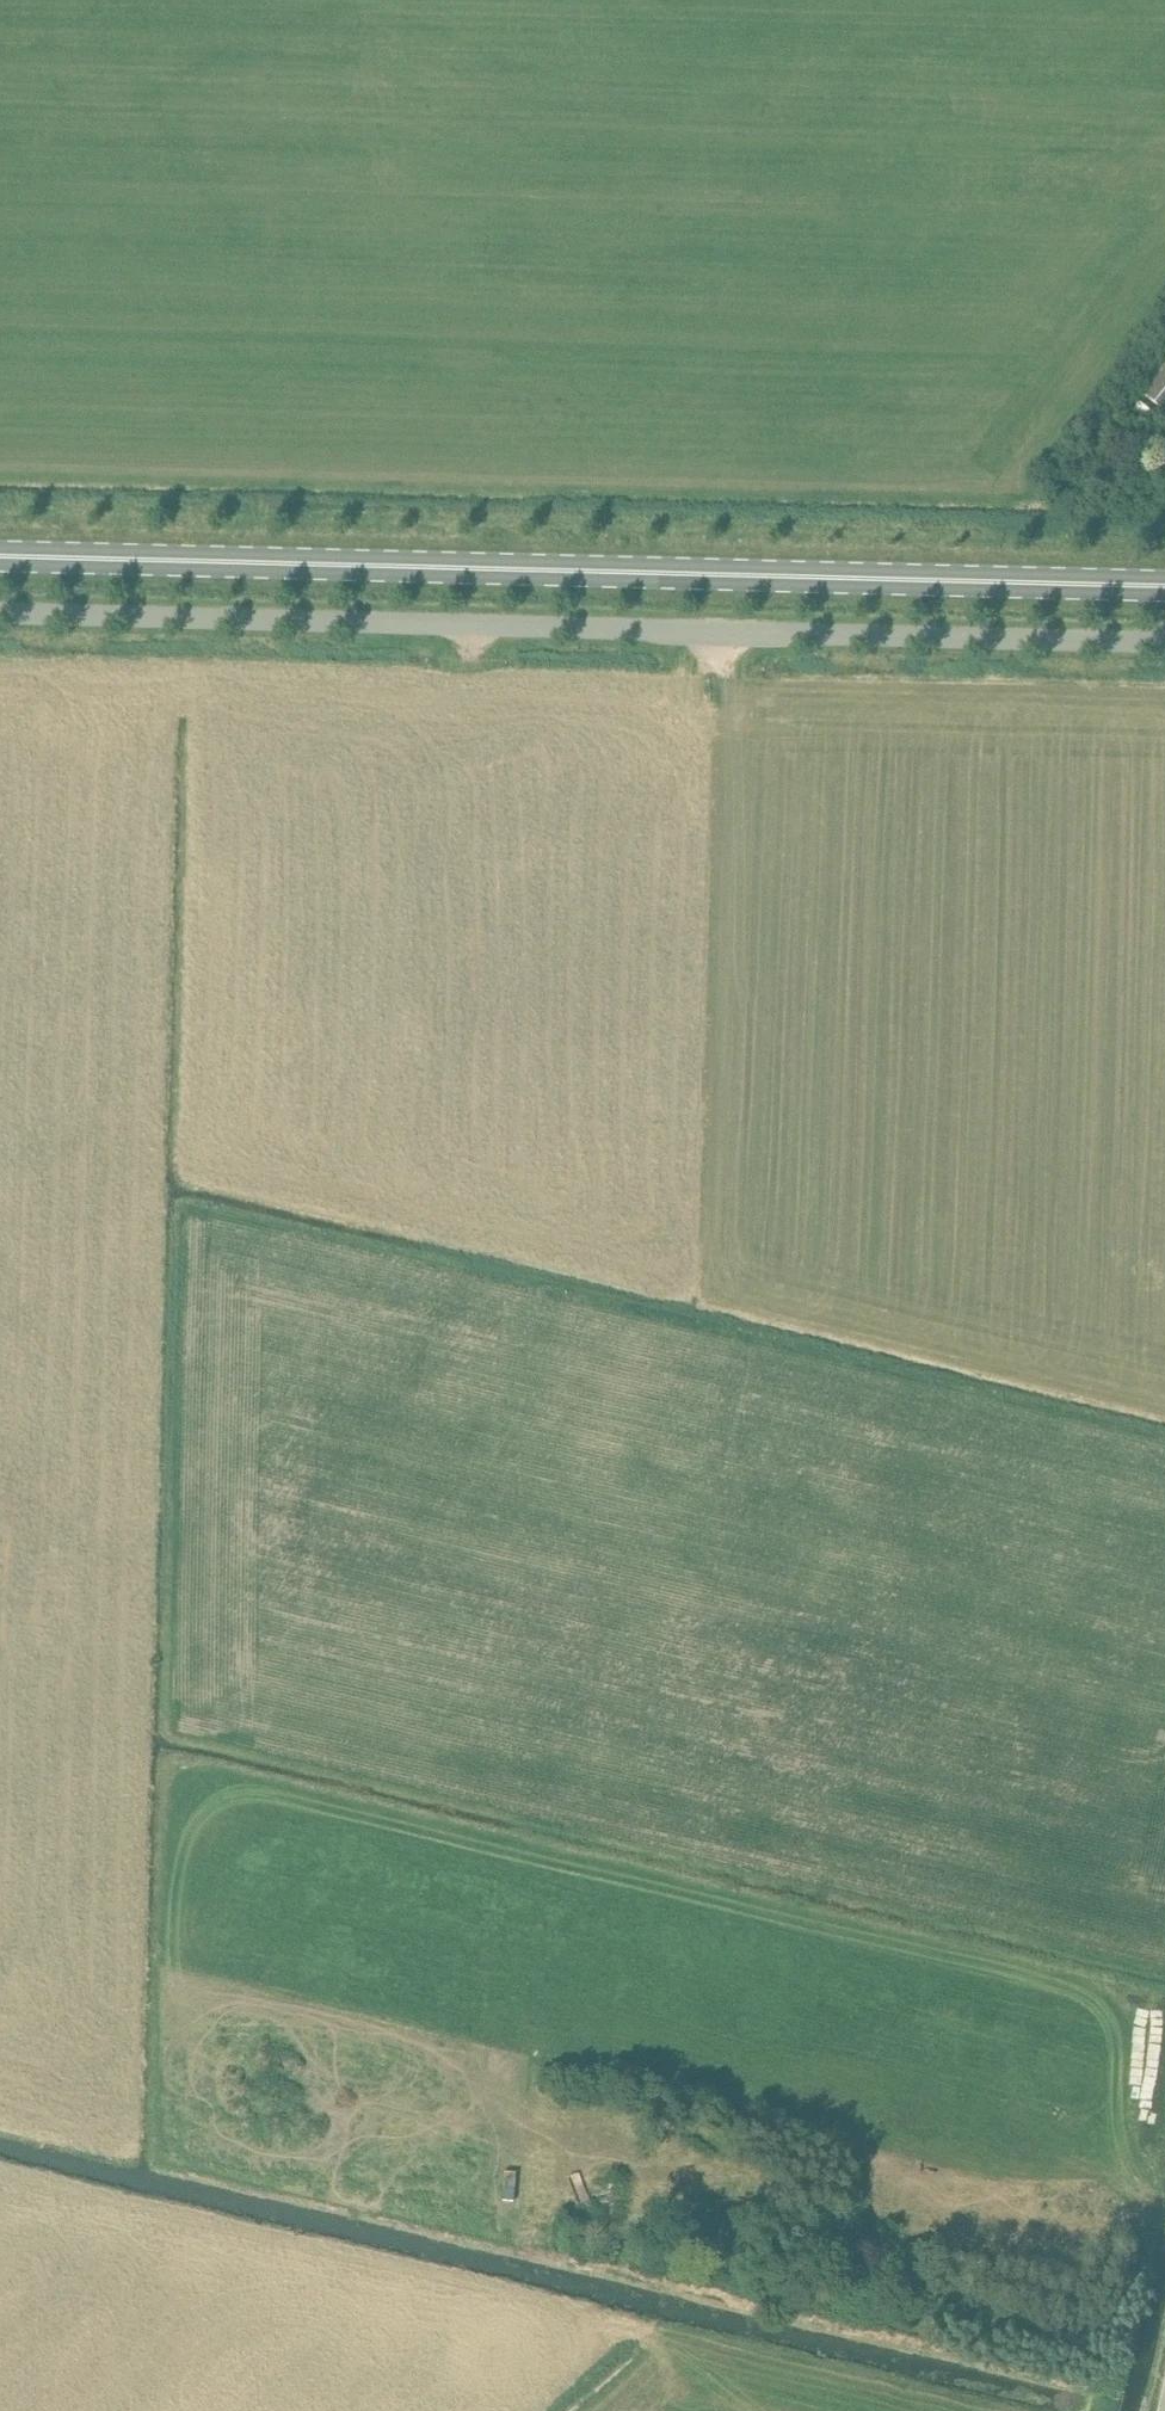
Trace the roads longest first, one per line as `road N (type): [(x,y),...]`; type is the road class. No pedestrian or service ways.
road 1 (unclassified): [(1164,638),(0,607)]
road 2 (primary): [(1164,587),(0,558)]

